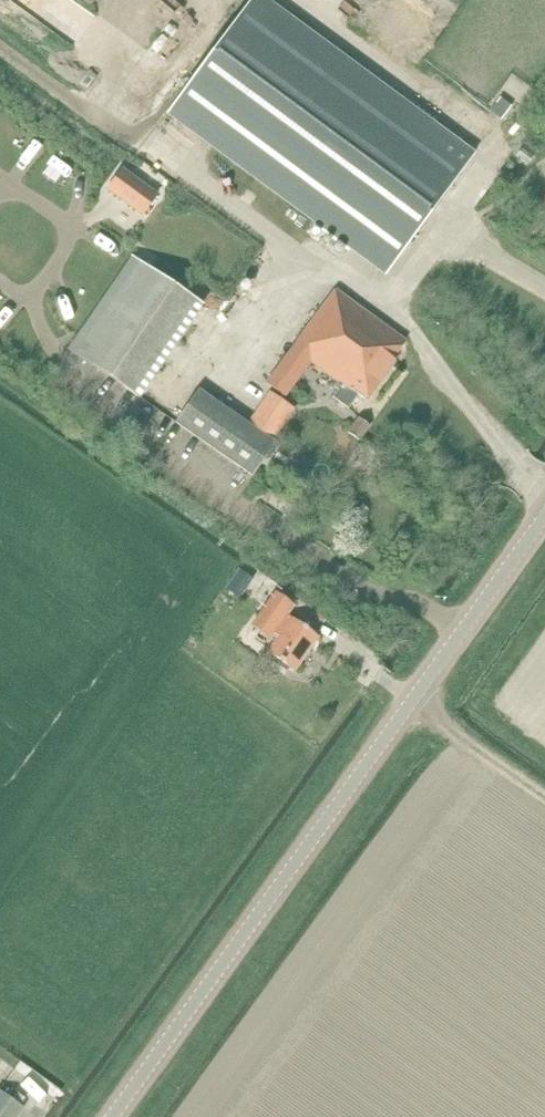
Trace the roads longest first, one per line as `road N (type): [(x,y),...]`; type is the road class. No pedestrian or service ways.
road 1 (tertiary): [(120,1116),(544,515)]
road 2 (track): [(414,700),(544,799)]

